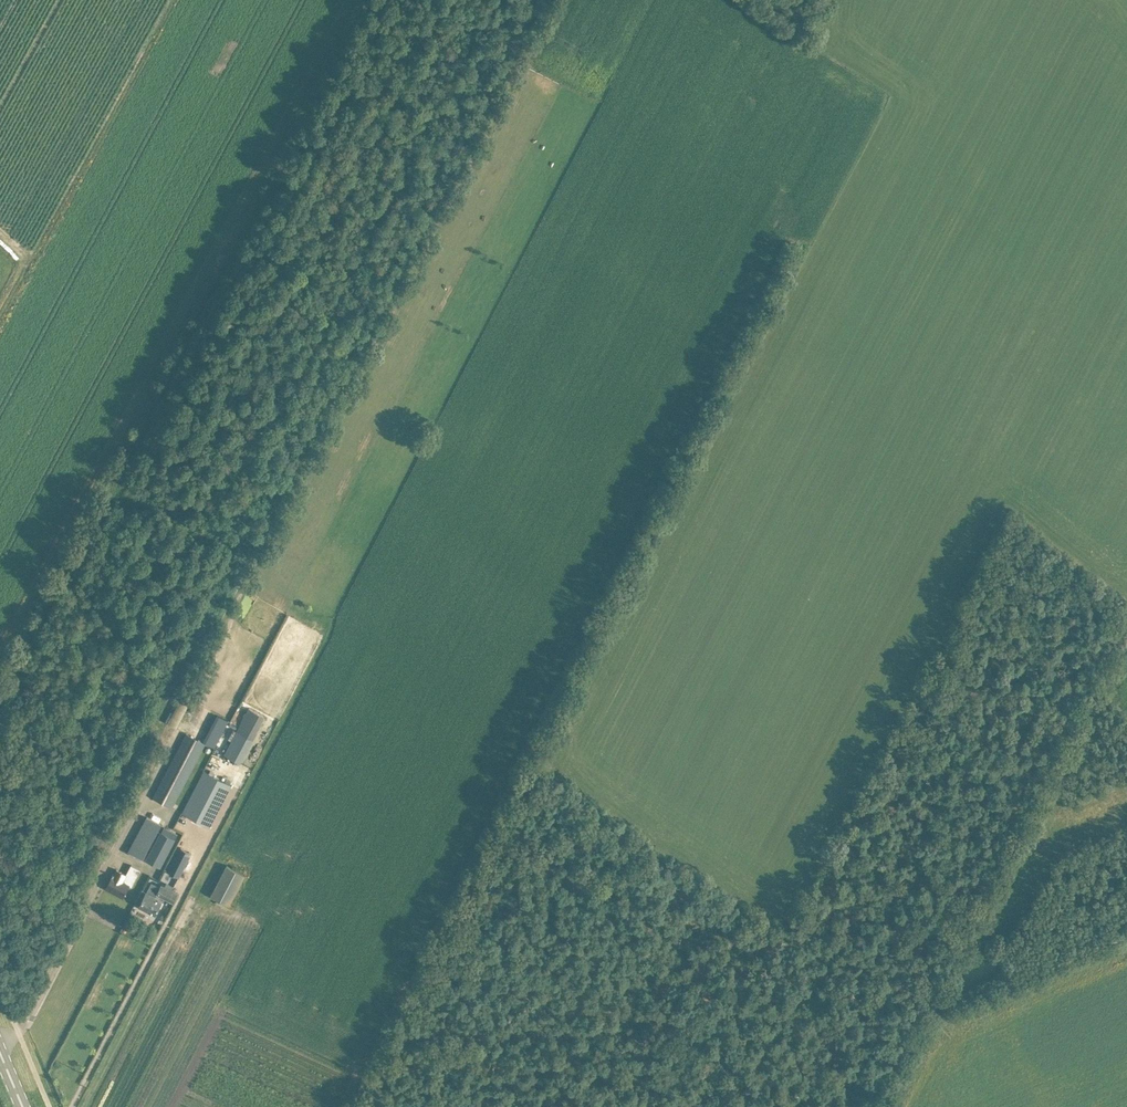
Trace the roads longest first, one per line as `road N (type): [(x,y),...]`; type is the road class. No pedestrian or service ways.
road 1 (track): [(366,1106),(403,1046),(438,1029),(594,991),(663,990),(721,1016),(777,1014),(895,943),(980,935)]
road 2 (track): [(0,683),(109,480)]

